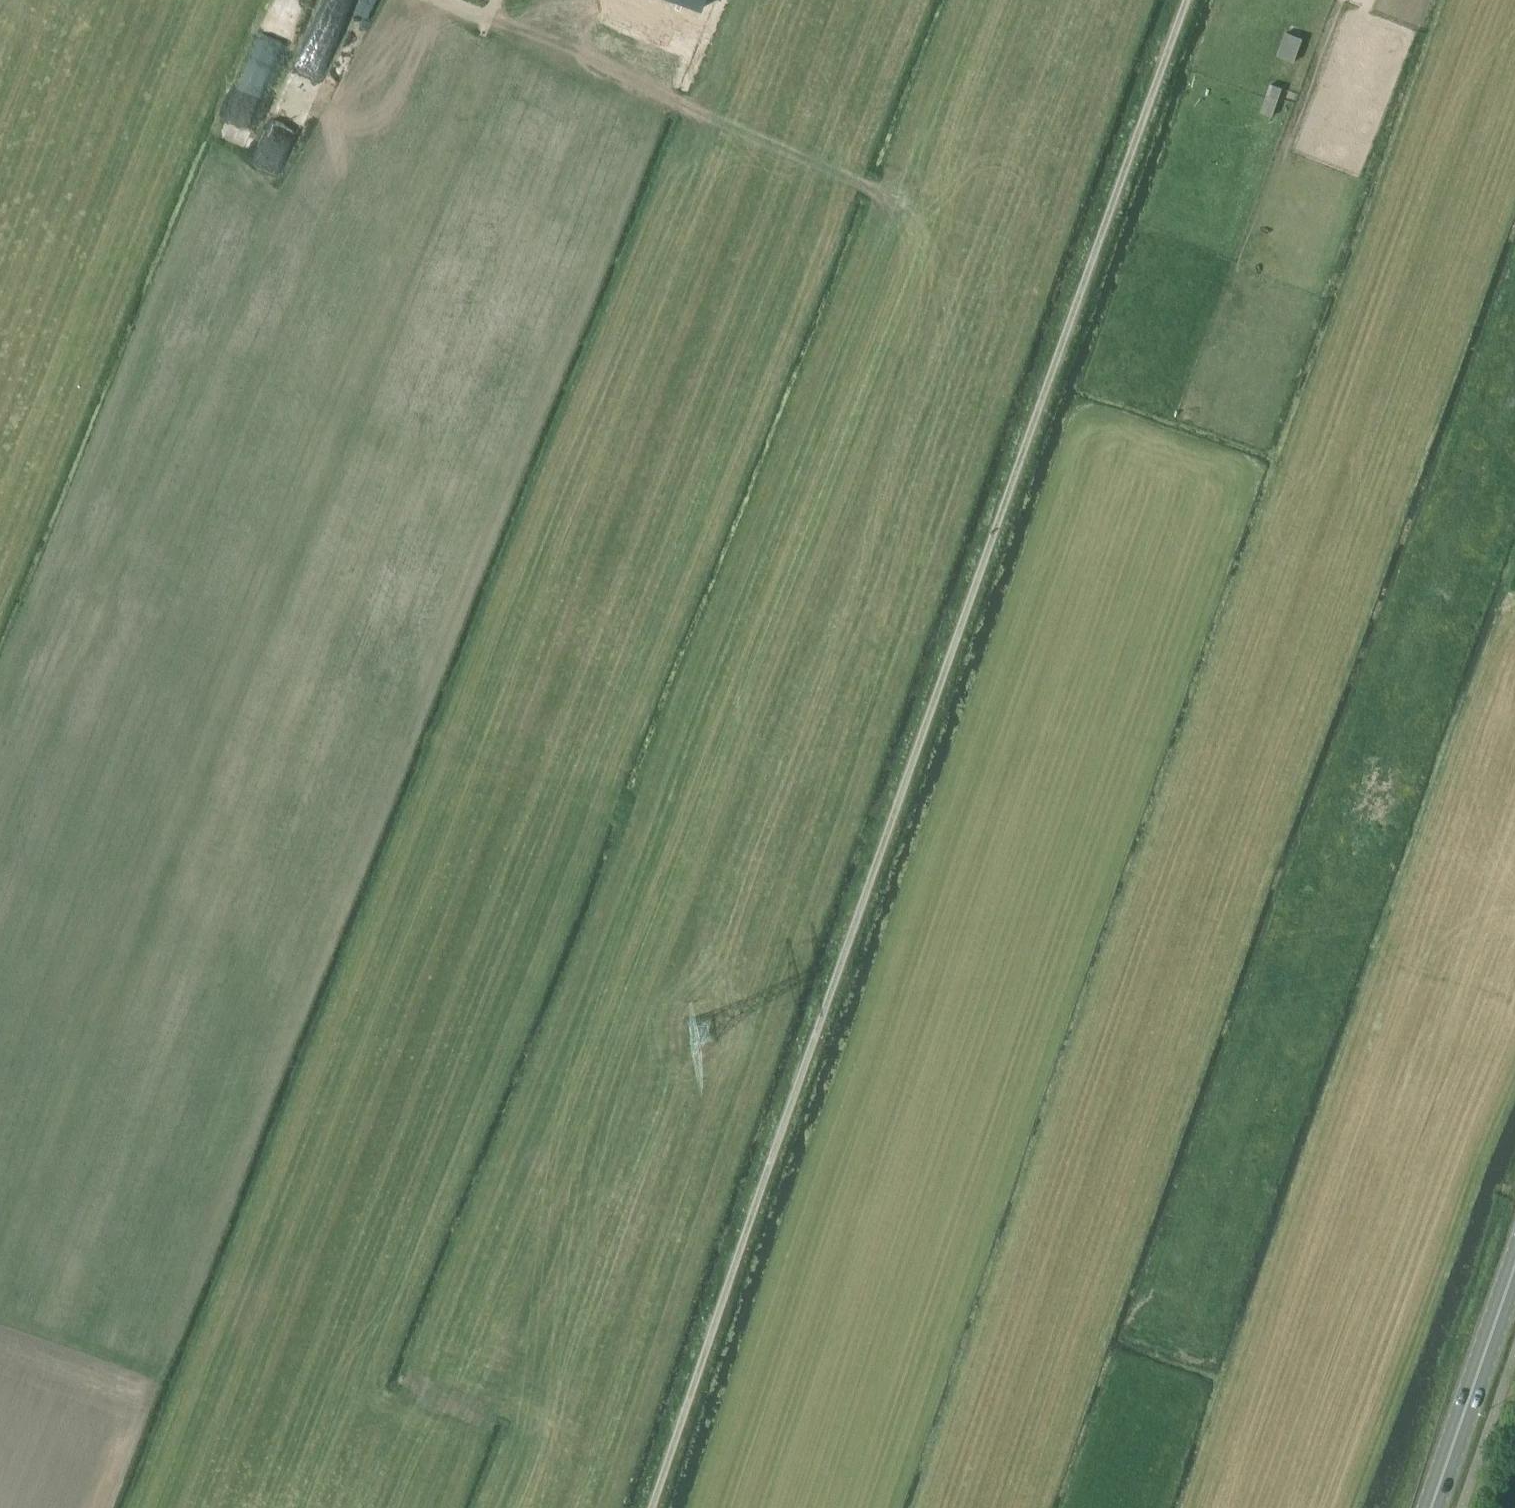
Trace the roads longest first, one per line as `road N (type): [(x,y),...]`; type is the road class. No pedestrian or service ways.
road 1 (secondary): [(1431,1507),(1514,1269)]

